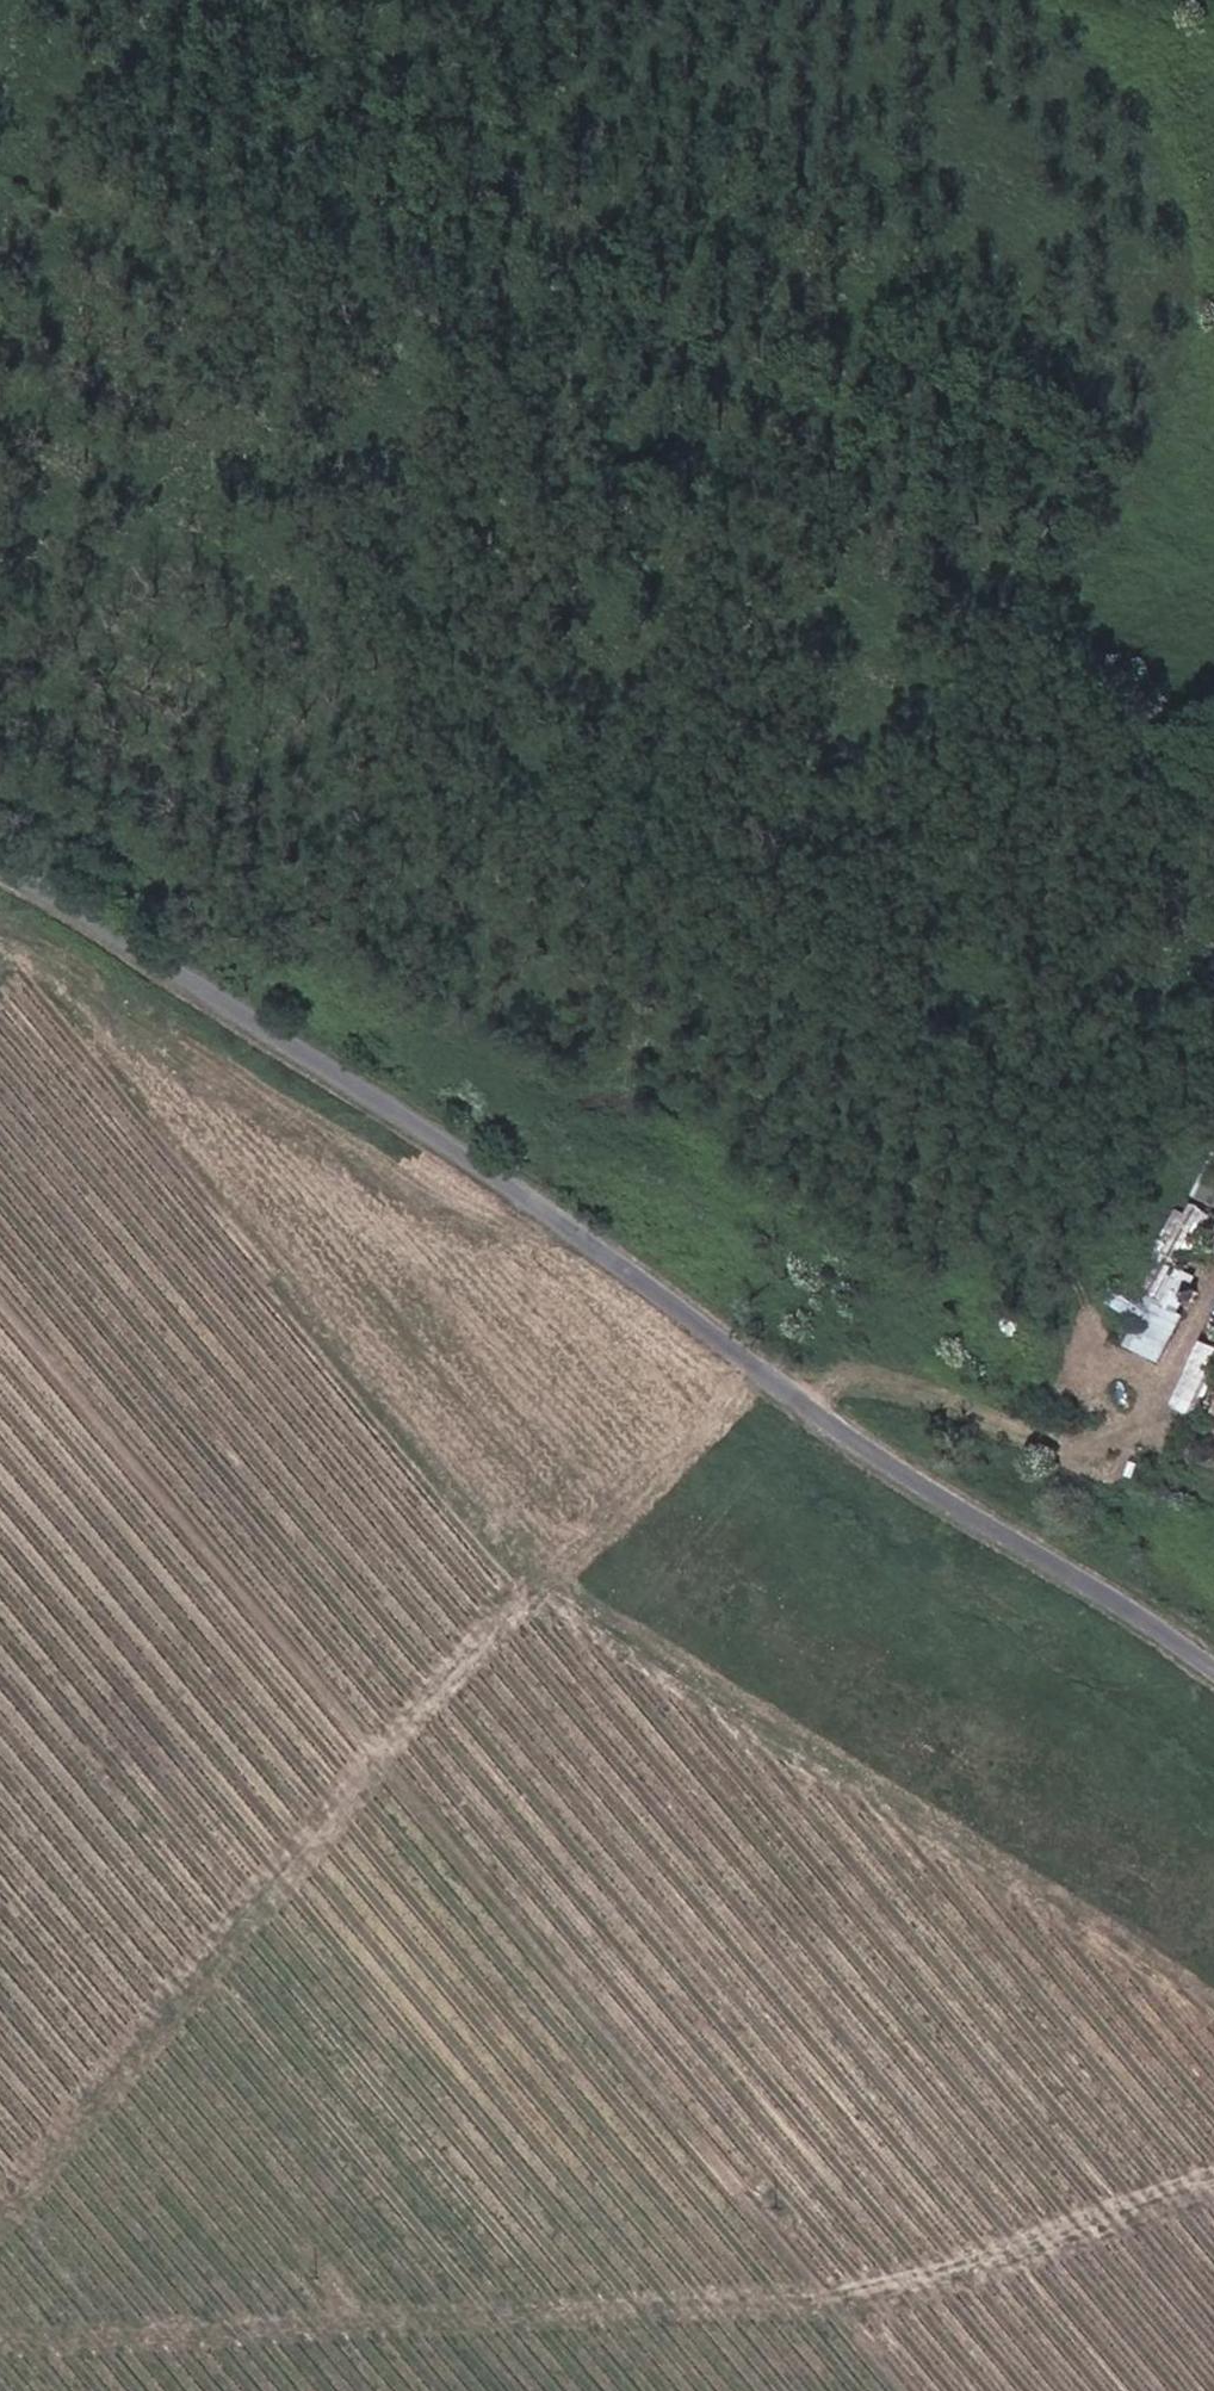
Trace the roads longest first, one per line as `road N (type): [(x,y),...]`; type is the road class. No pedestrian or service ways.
road 1 (unclassified): [(0,862),(335,1071),(875,1453),(1213,1656)]

